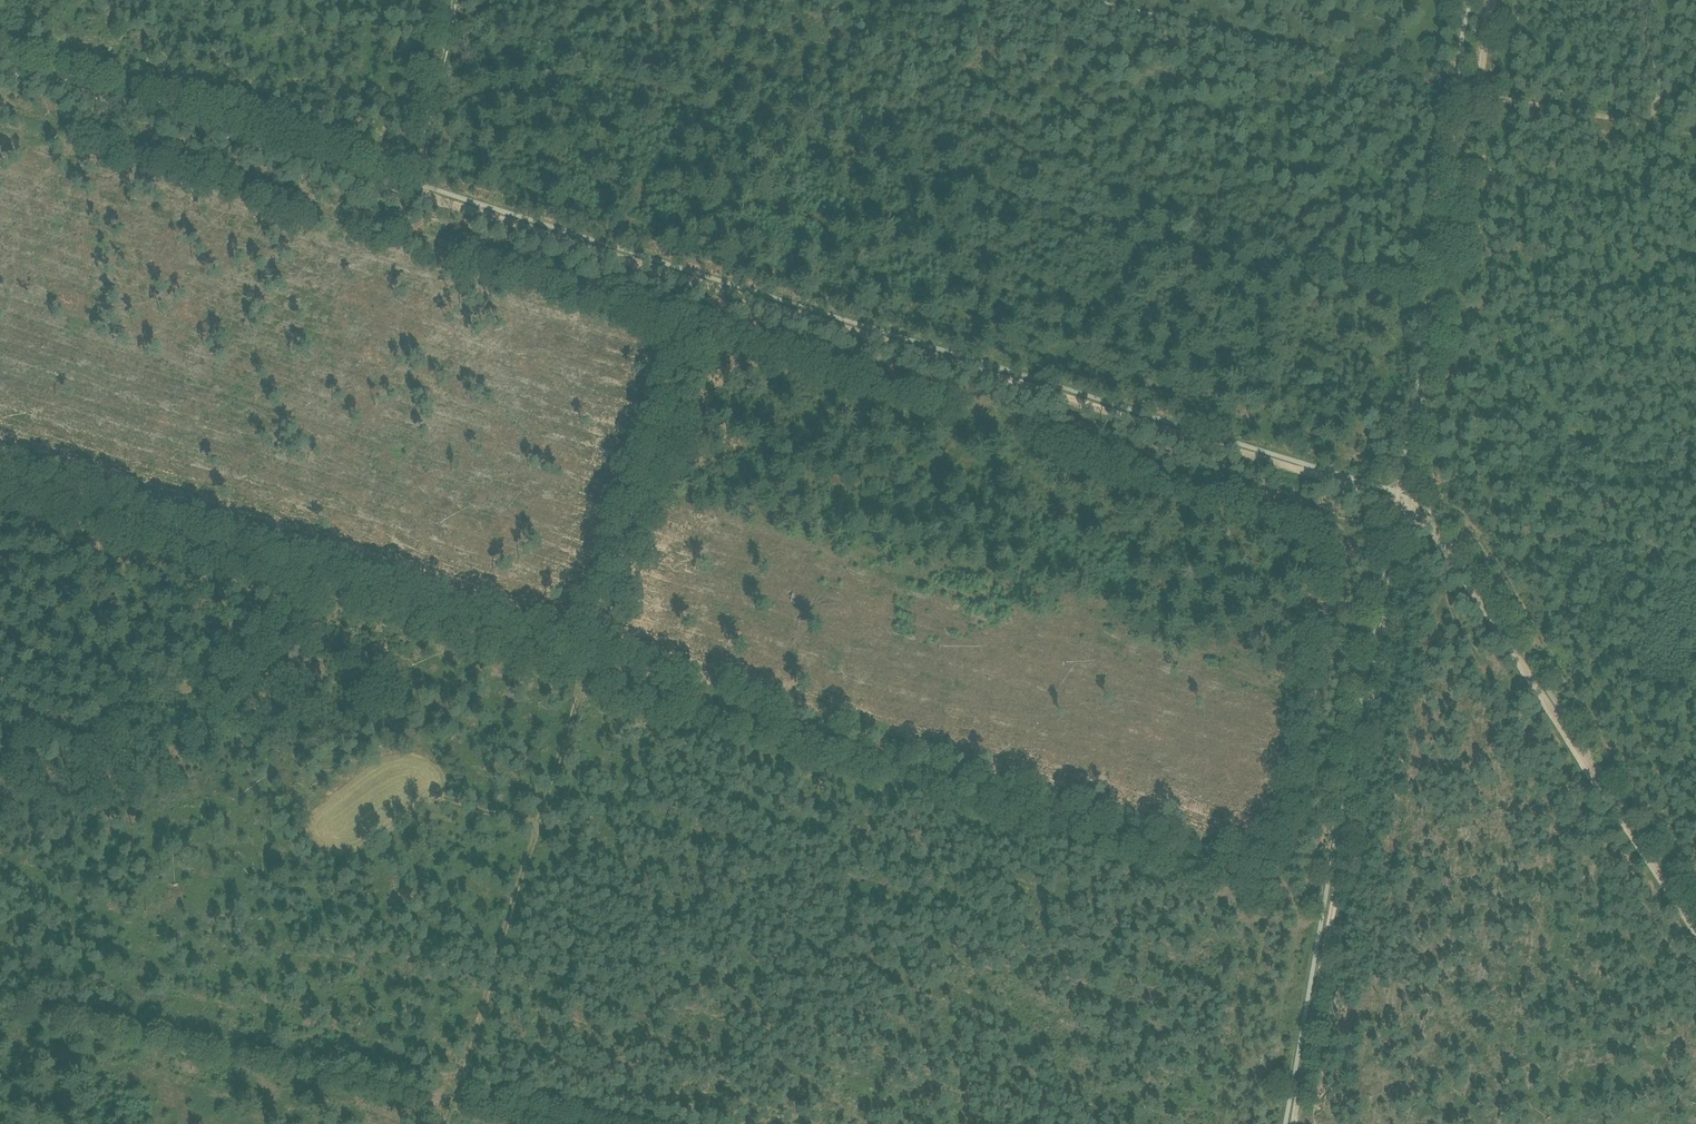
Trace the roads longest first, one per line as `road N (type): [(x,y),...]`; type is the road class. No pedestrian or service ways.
road 1 (track): [(1406,503),(0,61)]
road 2 (track): [(1294,1123),(1406,503)]
road 3 (track): [(1356,536),(1240,1123)]
road 4 (track): [(1695,919),(1434,519),(1406,503)]
road 5 (track): [(447,1123),(597,654)]
road 6 (track): [(1406,503),(1478,91)]
road 7 (track): [(1478,91),(1647,122)]

